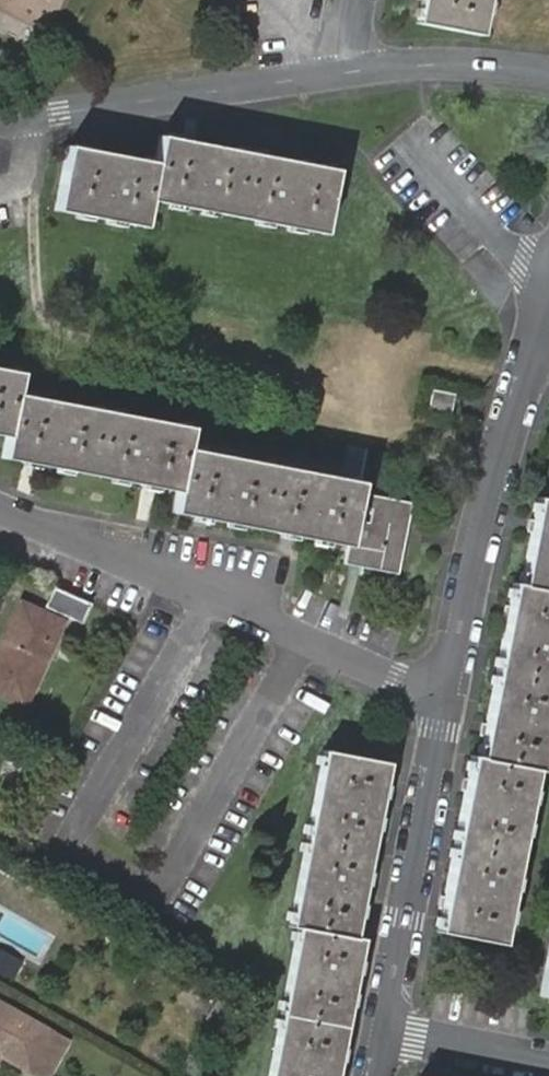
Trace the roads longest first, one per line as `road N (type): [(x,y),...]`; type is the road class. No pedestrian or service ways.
road 1 (residential): [(0,505),(443,696)]
road 2 (residential): [(443,696),(547,297)]
road 3 (residential): [(348,68),(0,120)]
road 4 (residential): [(381,1028),(443,696)]
road 5 (residential): [(410,147),(547,297)]
road 6 (residential): [(548,73),(510,64),(348,68)]
road 7 (residential): [(548,1061),(381,1028)]

